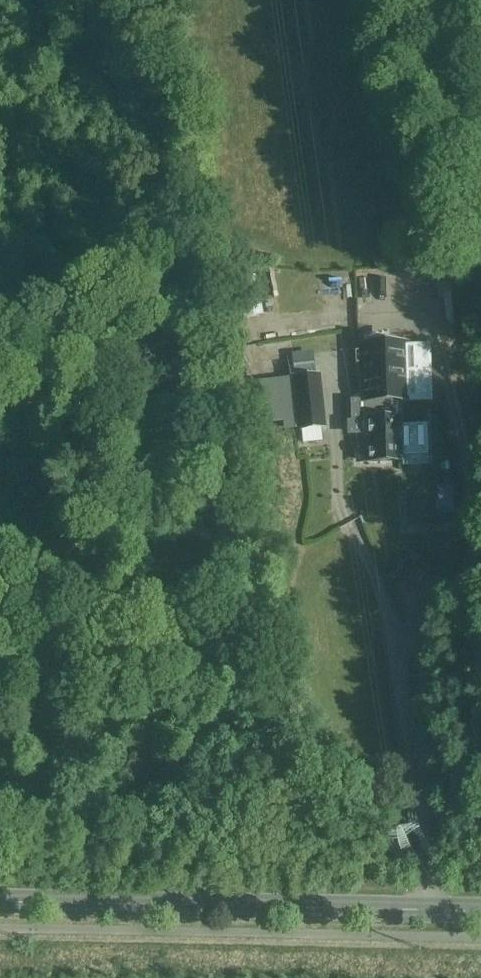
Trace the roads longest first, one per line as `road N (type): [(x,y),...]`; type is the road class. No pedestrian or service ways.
road 1 (track): [(480,814),(419,812),(257,734),(197,743),(96,778),(0,778)]
road 2 (tertiary): [(480,911),(0,902)]

